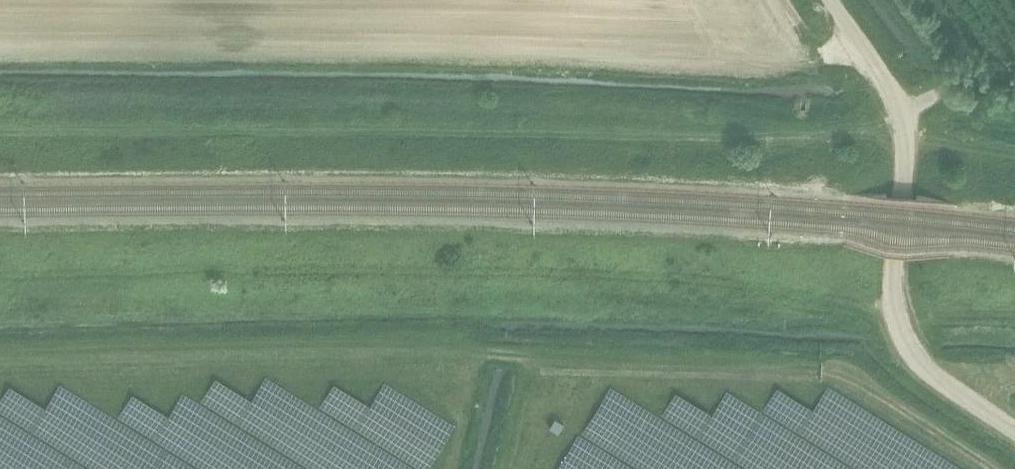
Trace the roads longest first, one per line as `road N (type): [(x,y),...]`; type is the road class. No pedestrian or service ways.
road 1 (unclassified): [(1014,432),(938,381),(899,332),(893,285),(903,118),(831,0)]

